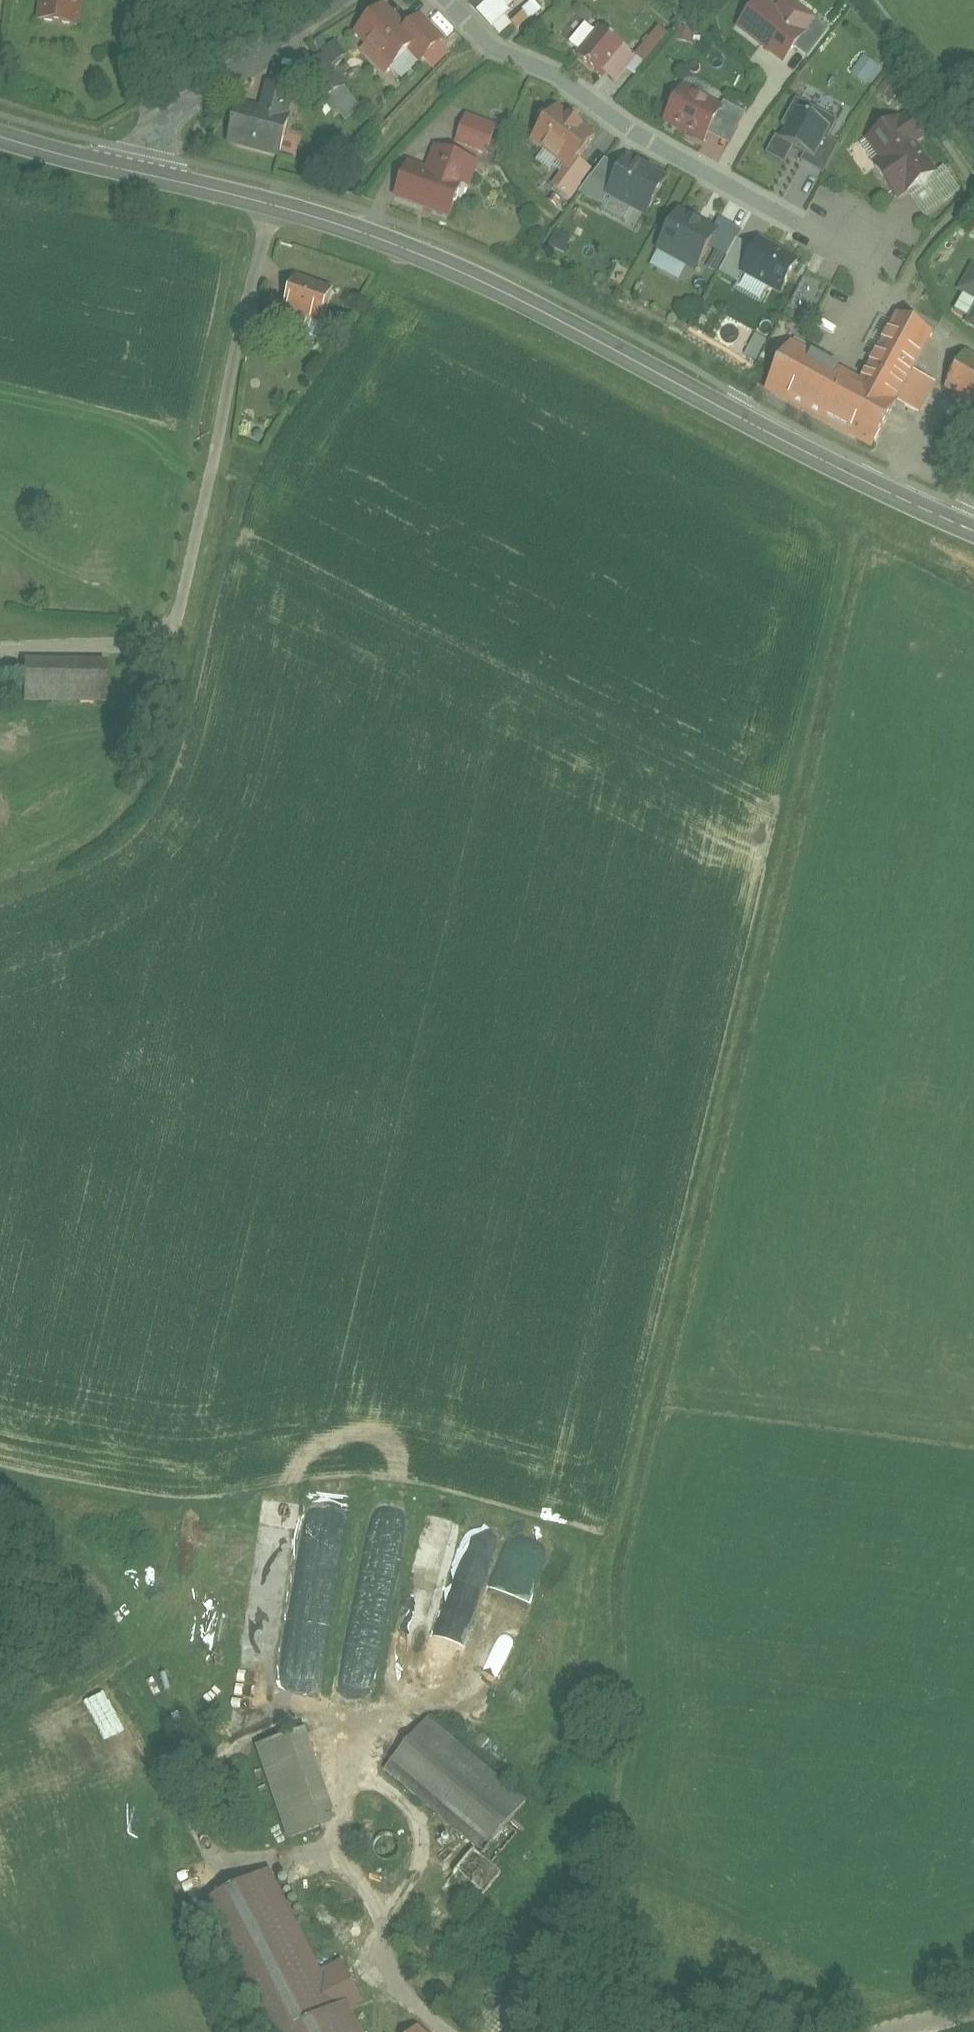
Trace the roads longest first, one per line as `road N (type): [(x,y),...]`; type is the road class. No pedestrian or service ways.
road 1 (secondary): [(133,173),(333,223),(436,261),(973,533)]
road 2 (residential): [(873,261),(634,132),(563,81),(499,53),(444,0)]
road 3 (residential): [(133,173),(166,115),(355,0)]
road 4 (secondary): [(0,137),(133,173)]

